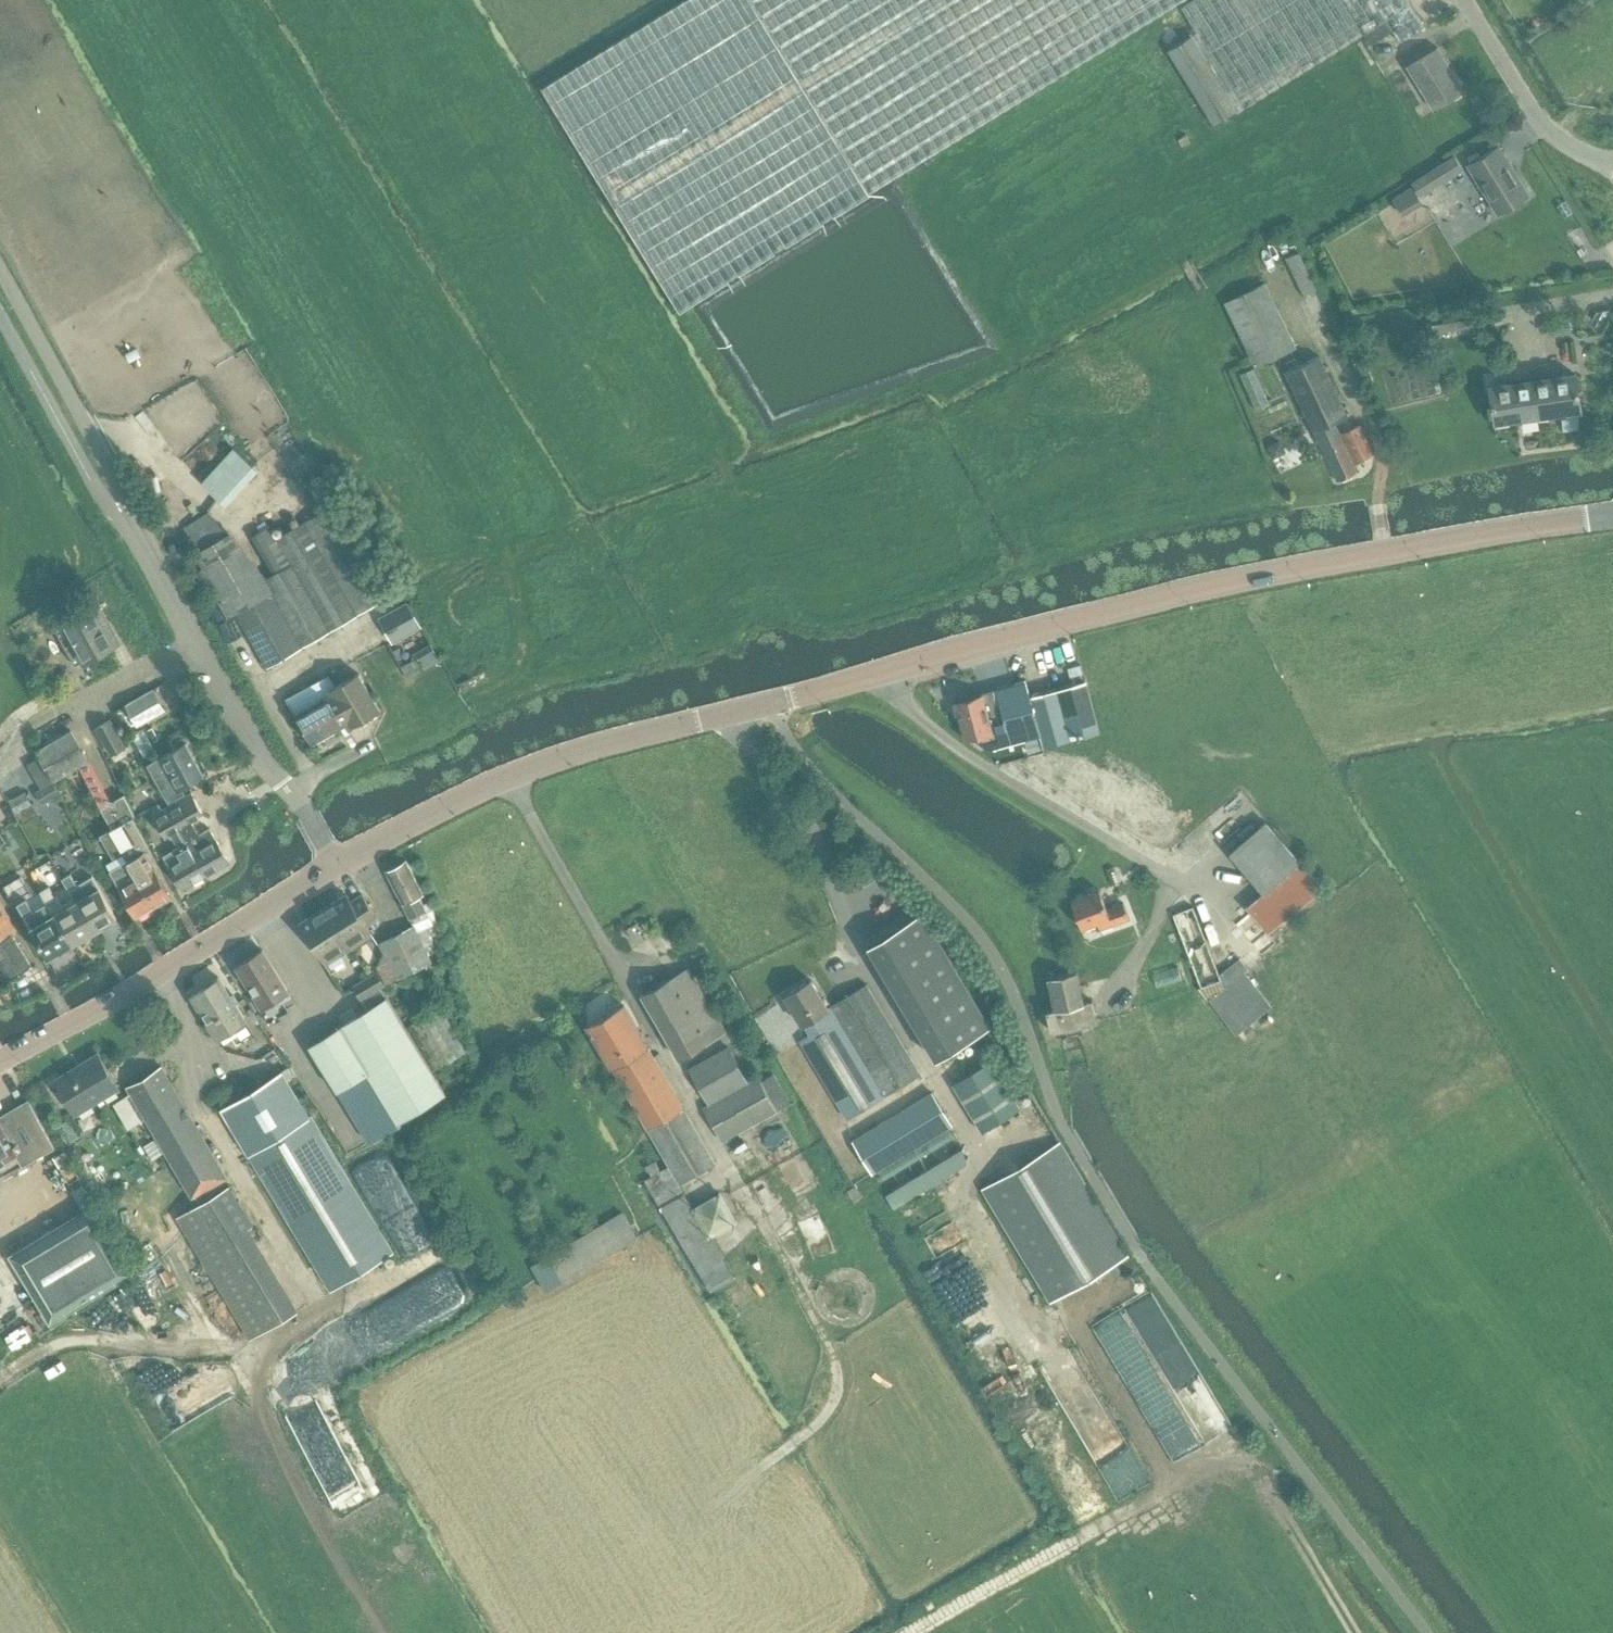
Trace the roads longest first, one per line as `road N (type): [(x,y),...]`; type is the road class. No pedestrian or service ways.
road 1 (tertiary): [(337,866),(511,776),(599,746),(1245,579),(1612,515)]
road 2 (unclassified): [(337,866),(277,780),(0,270)]
road 3 (track): [(910,1632),(1230,1461),(1249,1463),(1352,1632)]
road 4 (track): [(0,1380),(34,1355),(86,1340),(255,1351),(432,1248)]
road 5 (tertiary): [(0,1063),(131,995),(337,866)]
road 6 (track): [(738,1185),(831,1349),(835,1388),(821,1420),(730,1492)]
road 7 (track): [(384,1632),(290,1474),(255,1351)]
road 8 (unclassified): [(1612,166),(1539,126),(1462,0)]

